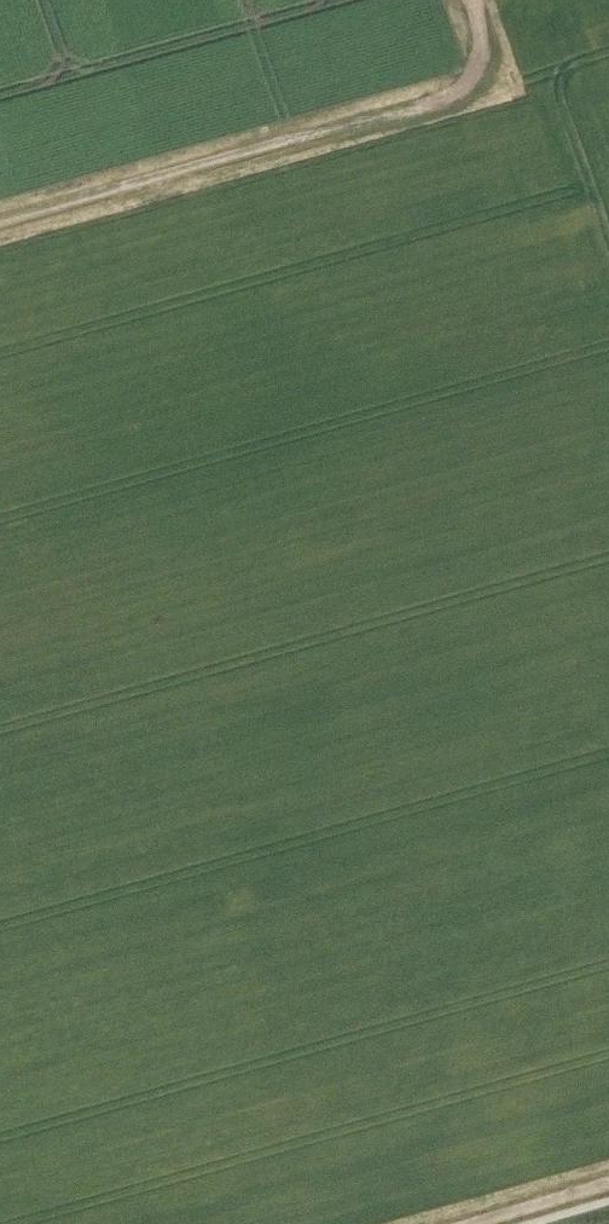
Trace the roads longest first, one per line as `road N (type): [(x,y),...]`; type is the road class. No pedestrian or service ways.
road 1 (track): [(469,0),(484,59),(474,80),(449,96),(0,224)]
road 2 (track): [(469,1223),(608,1183)]

